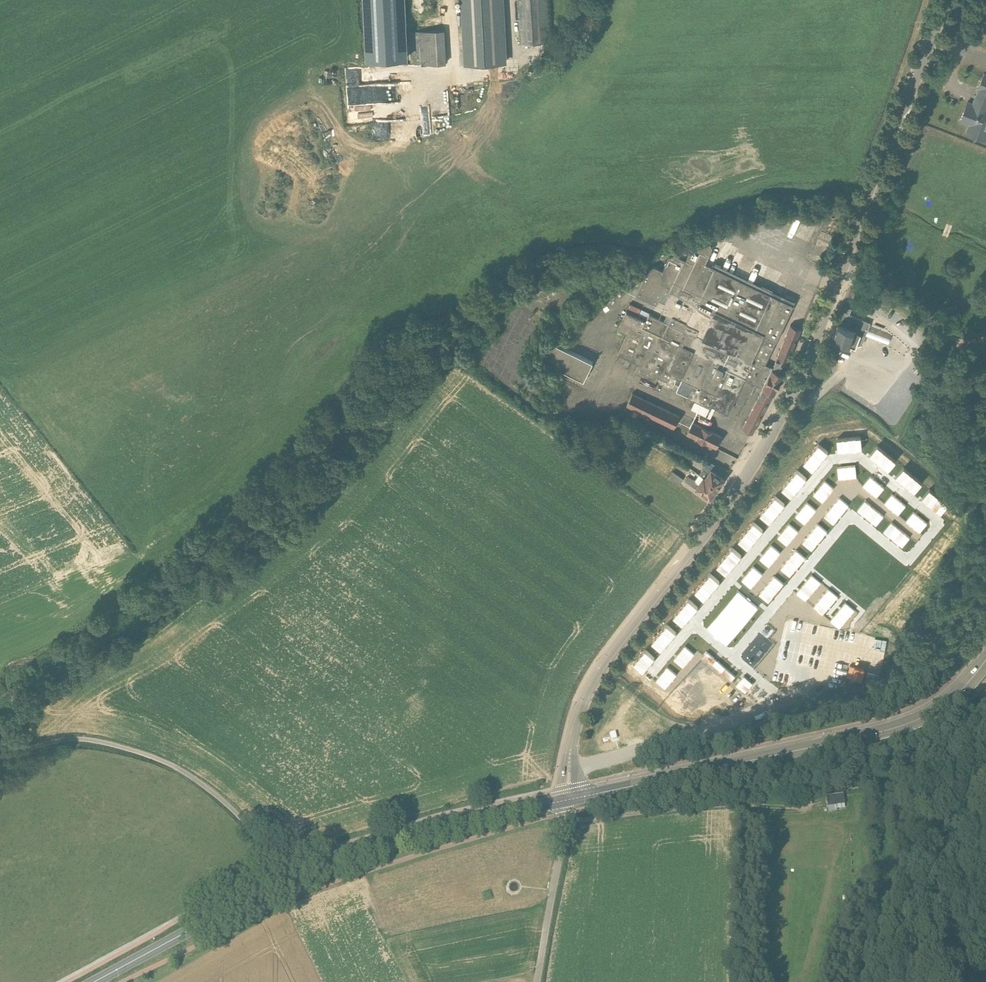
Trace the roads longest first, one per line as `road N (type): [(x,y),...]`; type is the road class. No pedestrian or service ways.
road 1 (residential): [(695,625),(833,459),(860,457),(936,521),(908,558),(849,519),(733,655)]
road 2 (tertiary): [(569,798),(571,747),(585,698),(774,429),(843,267)]
road 3 (tertiary): [(93,981),(288,880),(569,798)]
road 4 (tertiary): [(569,798),(909,724),(952,699),(985,660)]
road 5 (tertiary): [(843,267),(946,0)]
road 6 (unclassified): [(537,981),(569,798)]
road 7 (unclassified): [(973,352),(843,267)]

